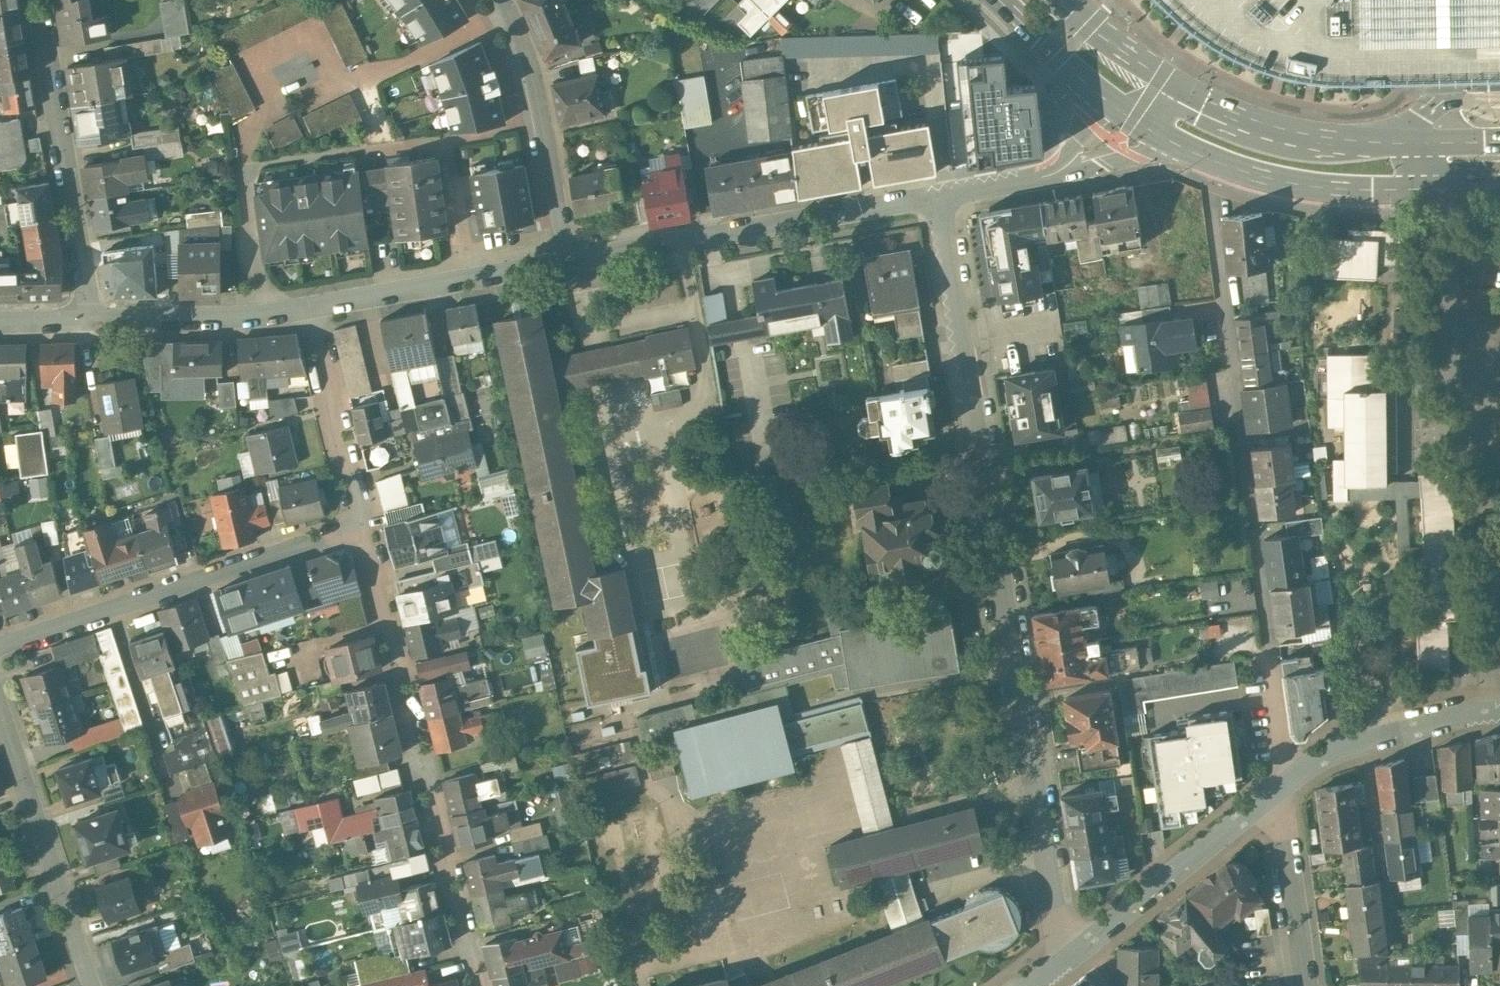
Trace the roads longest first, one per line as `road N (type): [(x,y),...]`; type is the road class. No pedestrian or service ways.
road 1 (residential): [(940,195),(1072,952)]
road 2 (residential): [(478,985),(364,525)]
road 3 (residential): [(0,644),(364,525)]
road 4 (residential): [(568,262),(940,195)]
road 5 (residential): [(37,0),(78,228),(86,321)]
road 6 (secondary): [(1181,147),(1296,185),(1499,185)]
road 7 (secondary): [(1499,142),(1319,139),(1194,99)]
road 8 (residential): [(0,713),(91,985)]
road 9 (residential): [(568,262),(544,108),(503,0)]
road 10 (residential): [(1072,952),(1283,784)]
road 11 (residential): [(310,312),(568,262)]
road 12 (residential): [(1283,784),(1367,739),(1499,710)]
road 13 (residential): [(86,321),(310,312)]
road 14 (residential): [(364,525),(310,312)]
road 15 (residential): [(1283,784),(1307,985)]
road 16 (secondary): [(1194,99),(1063,0)]
road 17 (secondary): [(1000,0),(1111,104)]
road 18 (residential): [(1042,176),(1181,147)]

